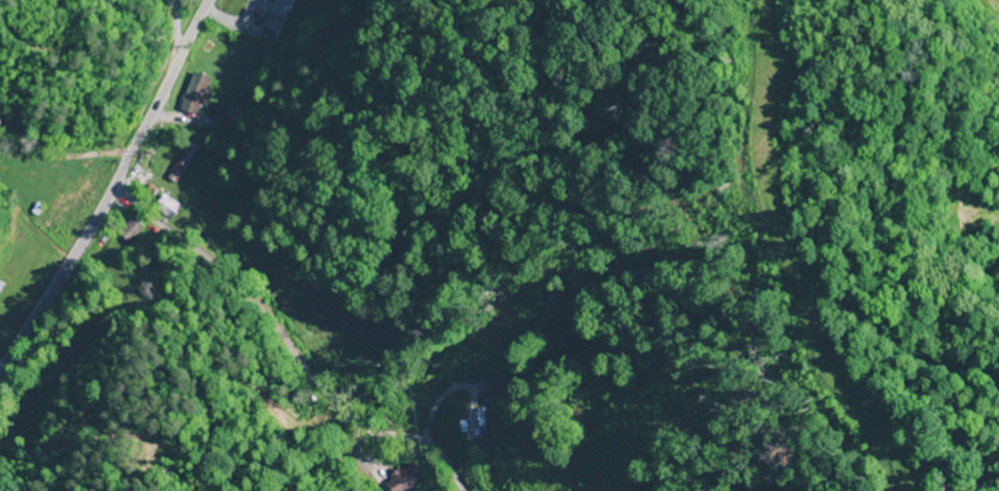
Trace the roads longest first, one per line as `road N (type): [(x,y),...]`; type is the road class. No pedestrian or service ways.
road 1 (residential): [(117,173),(233,273),(335,411),(356,428),(420,443),(462,490)]
road 2 (secondary): [(0,363),(83,237),(207,0)]

